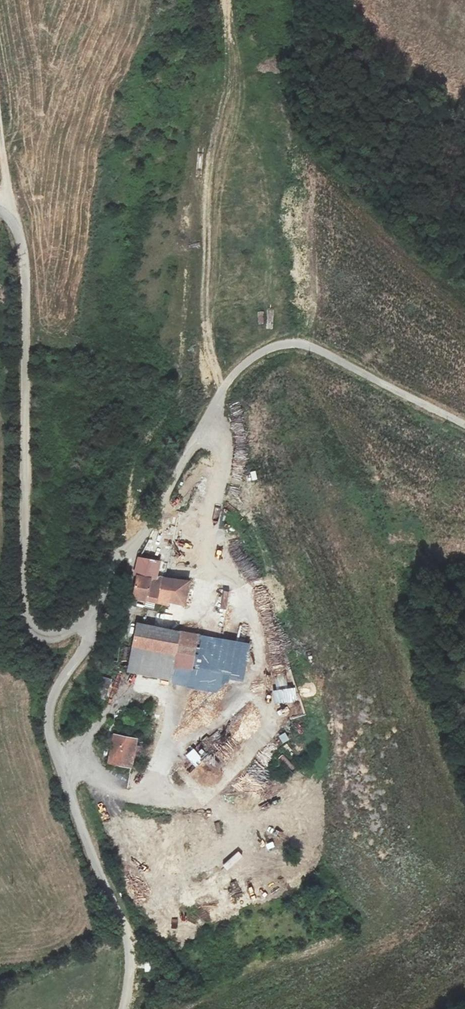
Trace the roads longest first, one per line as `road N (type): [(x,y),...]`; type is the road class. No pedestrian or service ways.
road 1 (unclassified): [(464,424),(330,354),(300,344),(267,349),(222,393),(89,621)]
road 2 (unclassified): [(0,210),(19,232),(26,286),(25,615),(36,632),(51,636),(89,621)]
road 3 (unclassified): [(89,621),(89,643),(50,700),(47,733),(124,933),(123,1008)]

